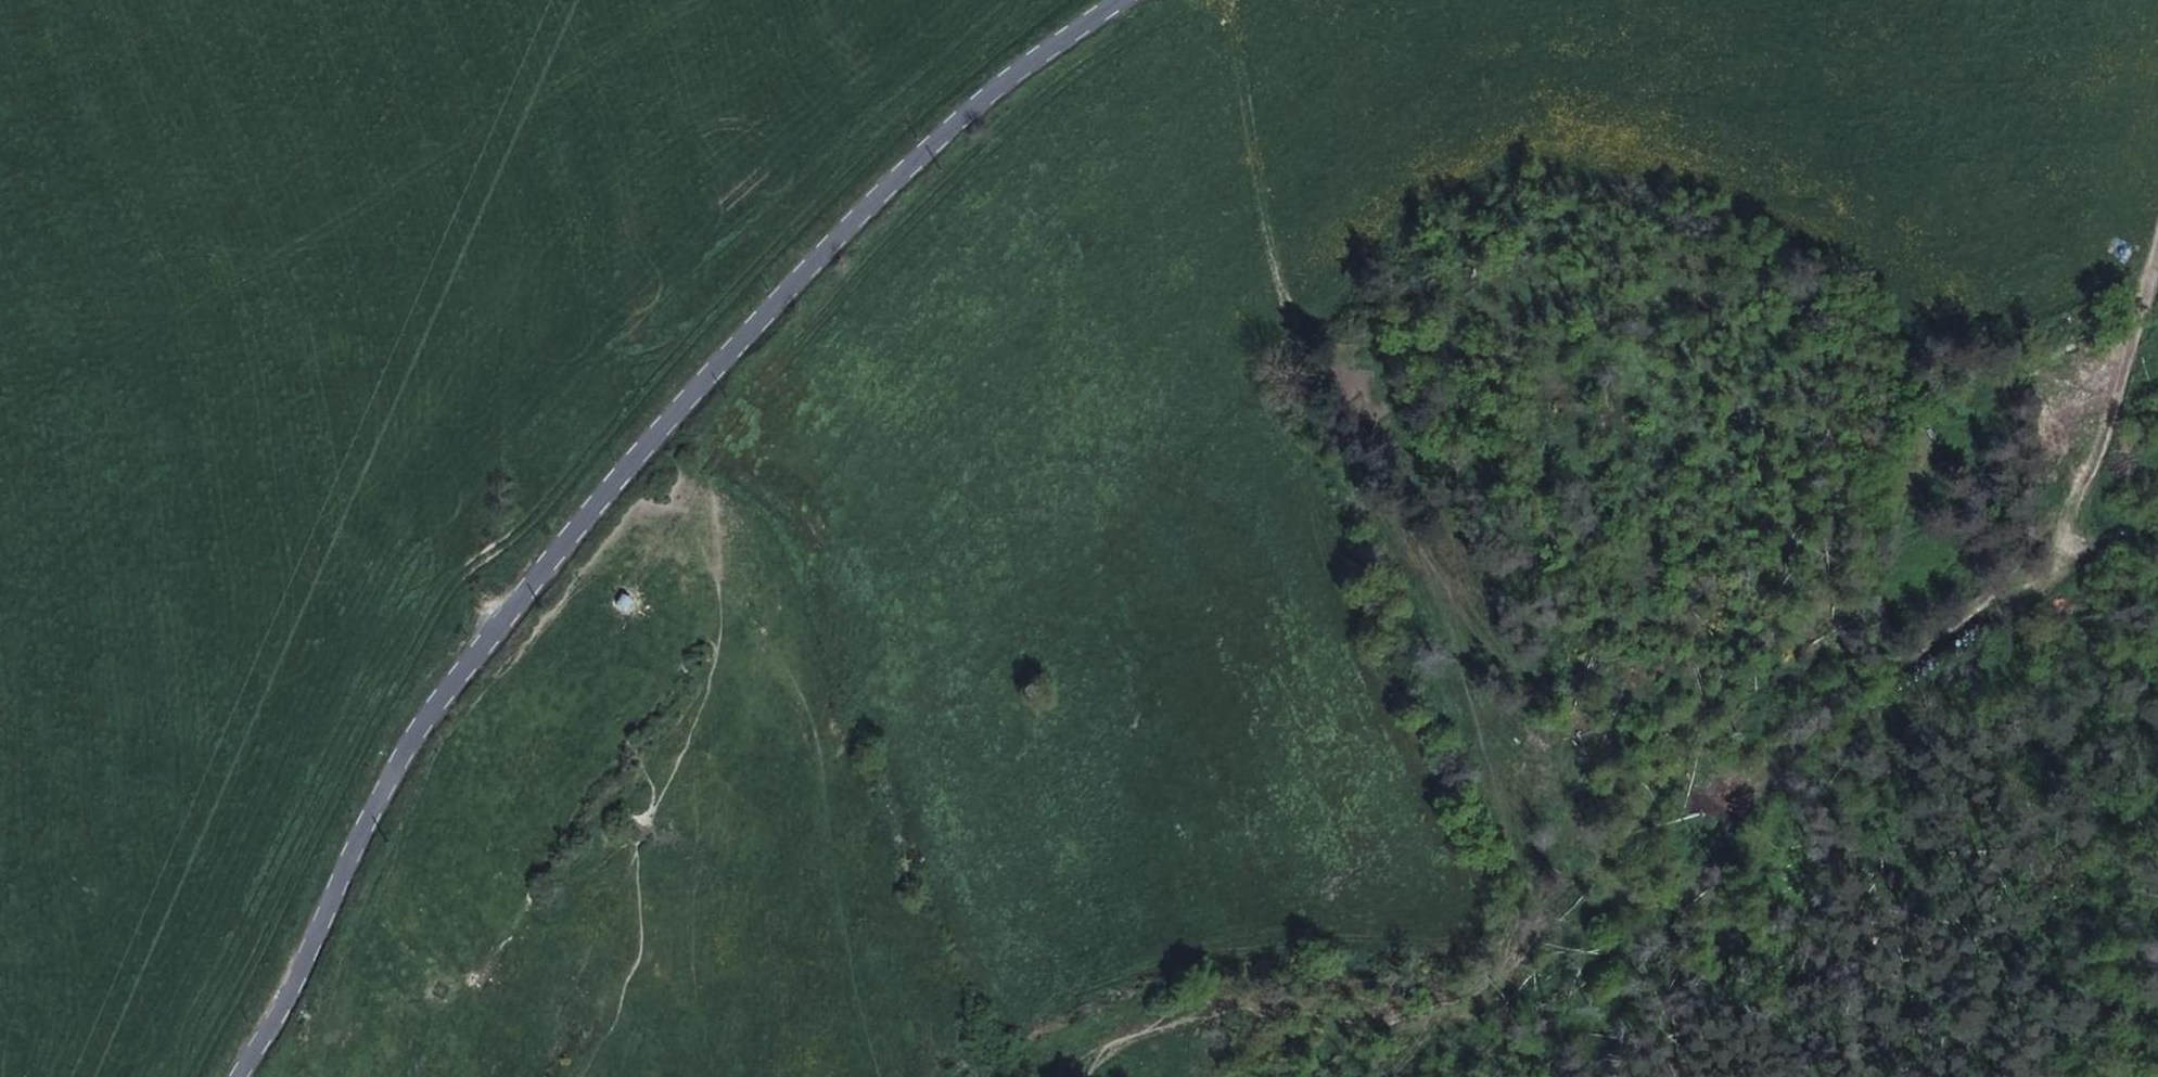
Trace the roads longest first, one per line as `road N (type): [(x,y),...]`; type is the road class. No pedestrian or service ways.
road 1 (unclassified): [(1170,0),(548,515),(257,1076)]

